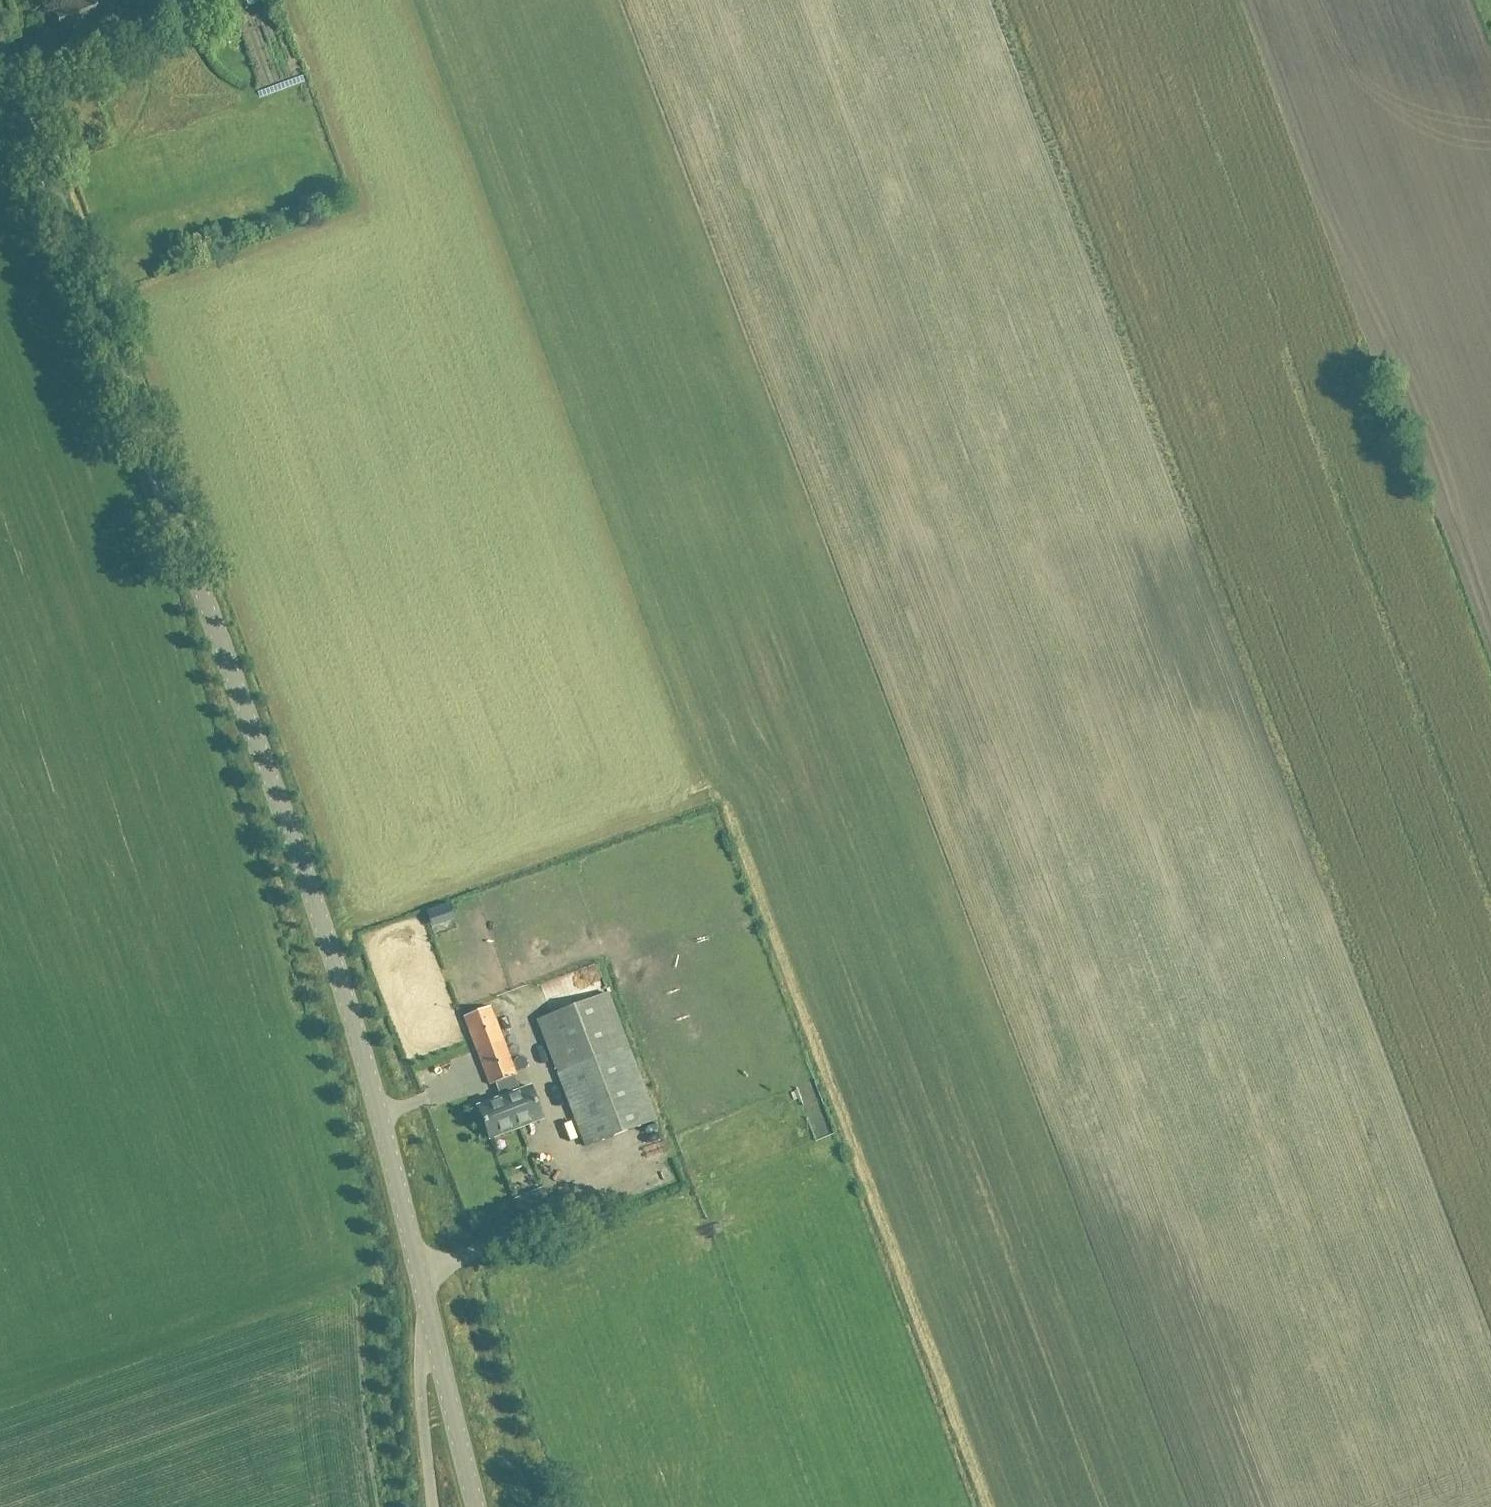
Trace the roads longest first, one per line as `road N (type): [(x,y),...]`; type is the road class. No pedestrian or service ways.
road 1 (unclassified): [(472,1506),(350,1005),(0,54)]

